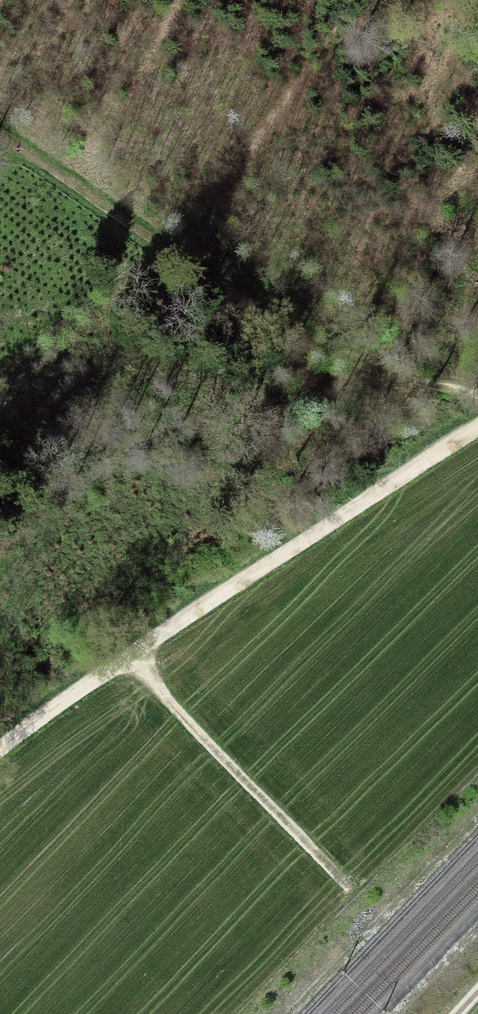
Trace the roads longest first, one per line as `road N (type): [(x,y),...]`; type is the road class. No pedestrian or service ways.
road 1 (track): [(477,428),(127,656),(0,751)]
road 2 (track): [(0,133),(278,319),(423,387),(477,398)]
road 3 (track): [(356,900),(127,656)]

